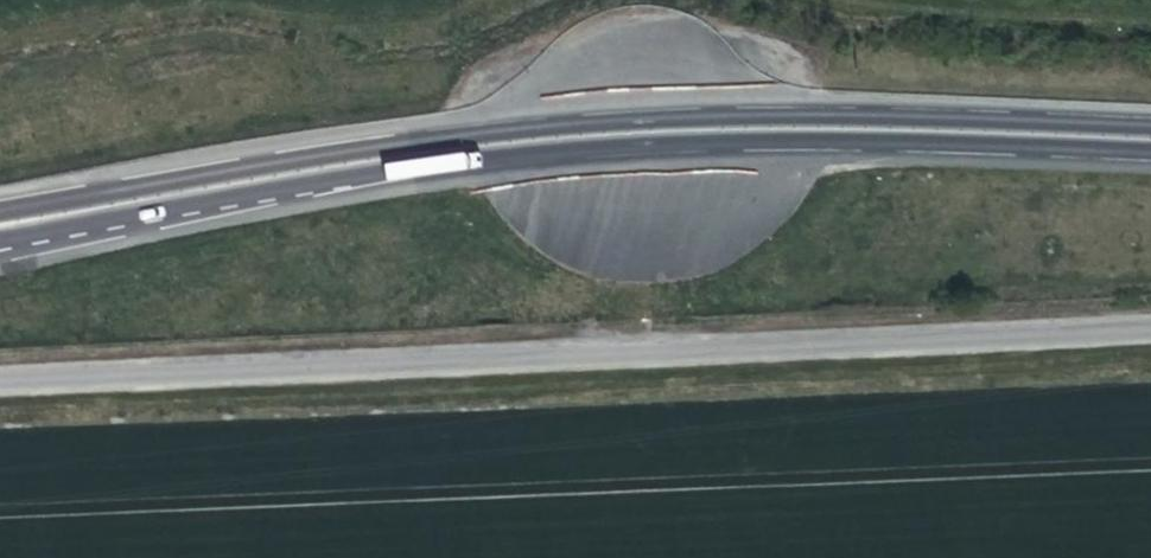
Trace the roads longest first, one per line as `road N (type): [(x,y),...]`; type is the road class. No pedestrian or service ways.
road 1 (motorway): [(0,240),(317,177),(486,155),(676,140),(1150,147)]
road 2 (motorway): [(1150,123),(854,113),(452,132),(0,207)]
road 3 (unclassified): [(1150,328),(0,378)]

